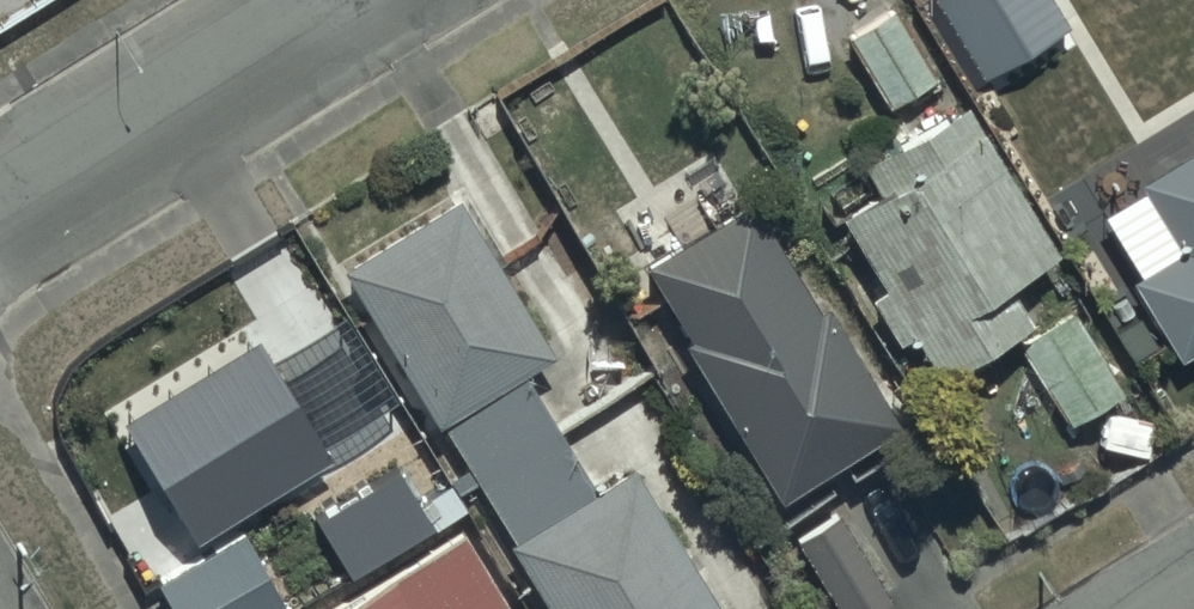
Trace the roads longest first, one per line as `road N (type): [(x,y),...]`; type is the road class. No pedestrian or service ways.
road 1 (residential): [(0,221),(358,0)]

